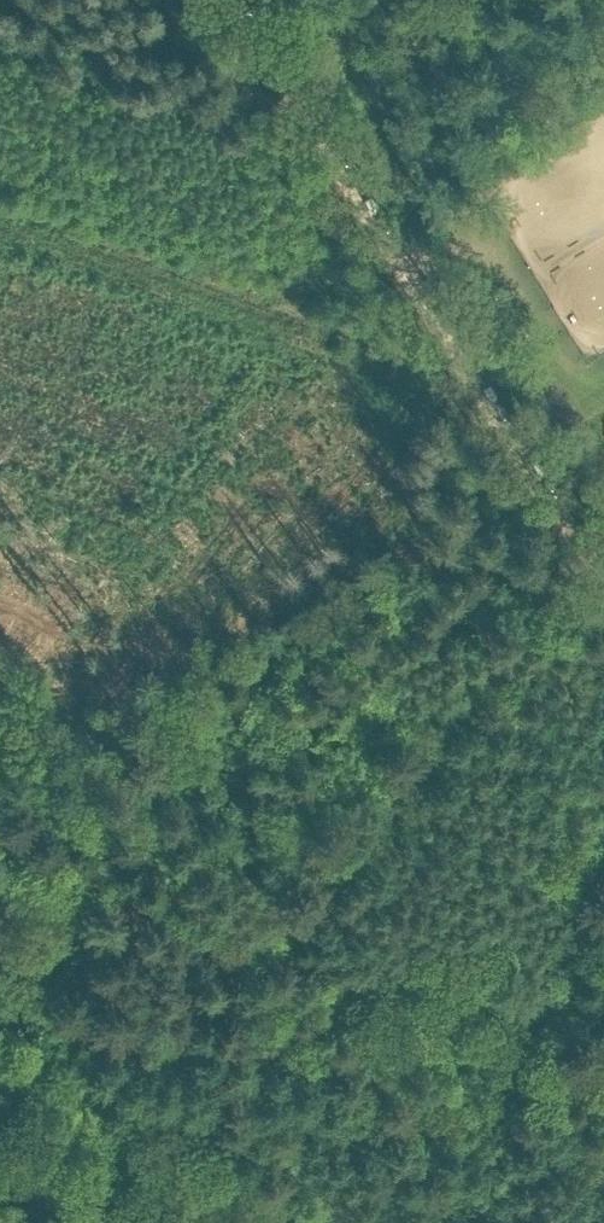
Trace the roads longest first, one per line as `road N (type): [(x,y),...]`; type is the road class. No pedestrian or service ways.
road 1 (track): [(233,0),(603,589)]

